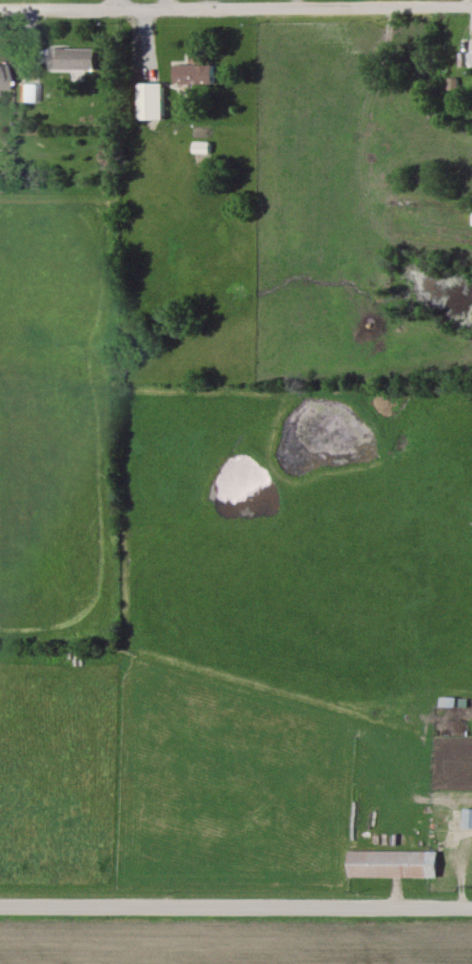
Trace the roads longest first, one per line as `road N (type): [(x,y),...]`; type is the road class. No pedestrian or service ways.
road 1 (residential): [(0,906),(471,905)]
road 2 (residential): [(471,7),(112,6)]

